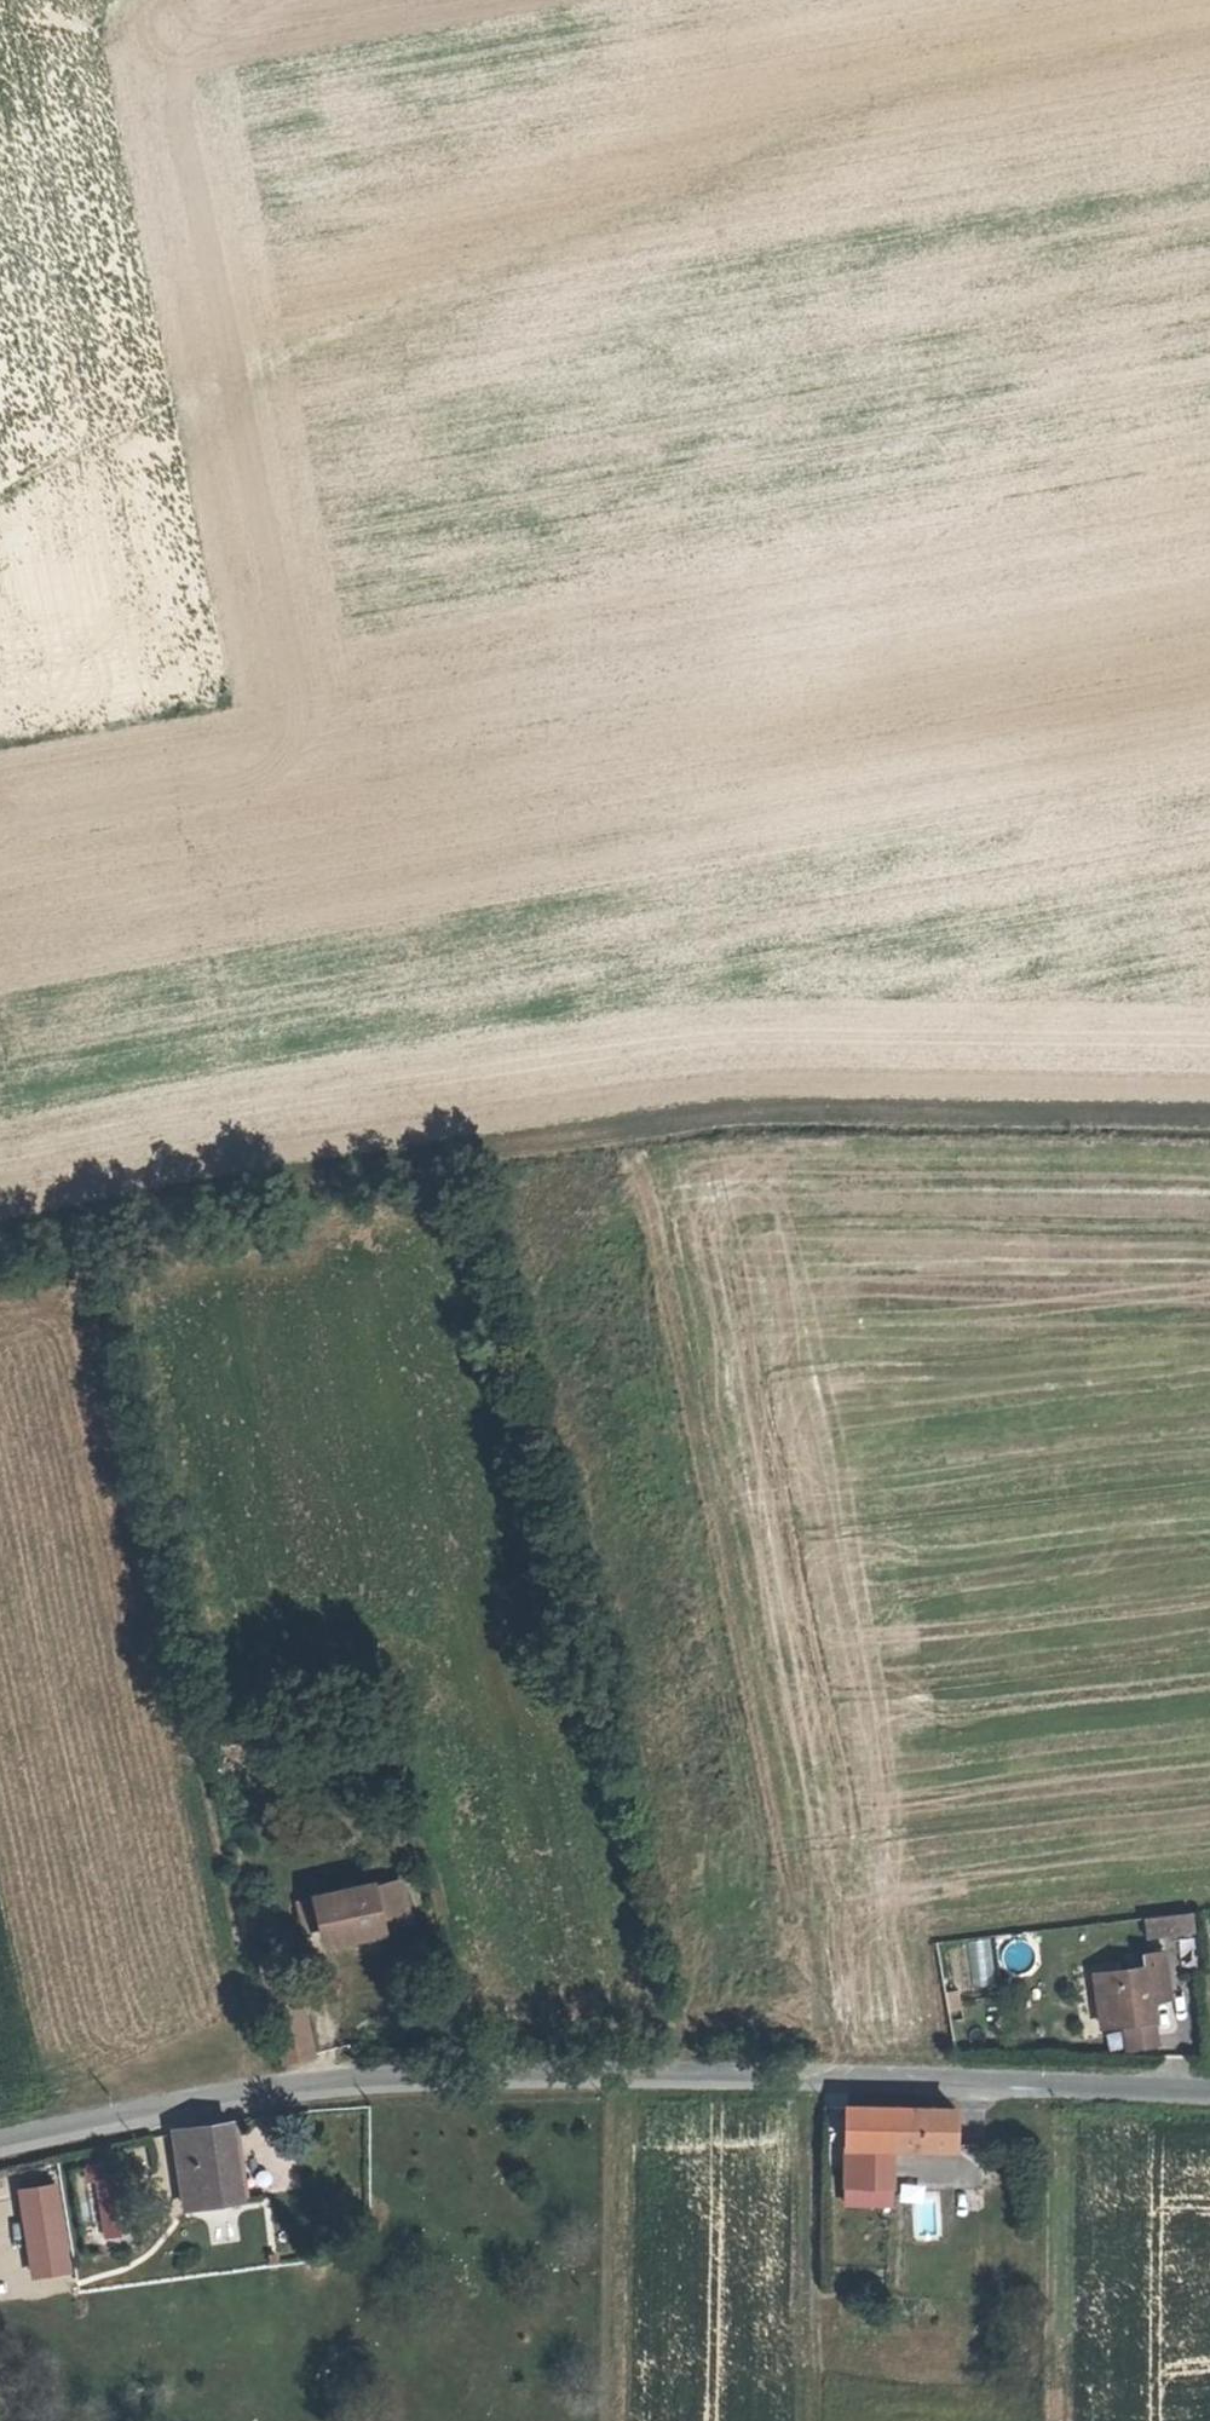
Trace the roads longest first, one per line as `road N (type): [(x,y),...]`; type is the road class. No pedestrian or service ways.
road 1 (unclassified): [(0,2142),(223,2097),(416,2076),(1209,2084)]

